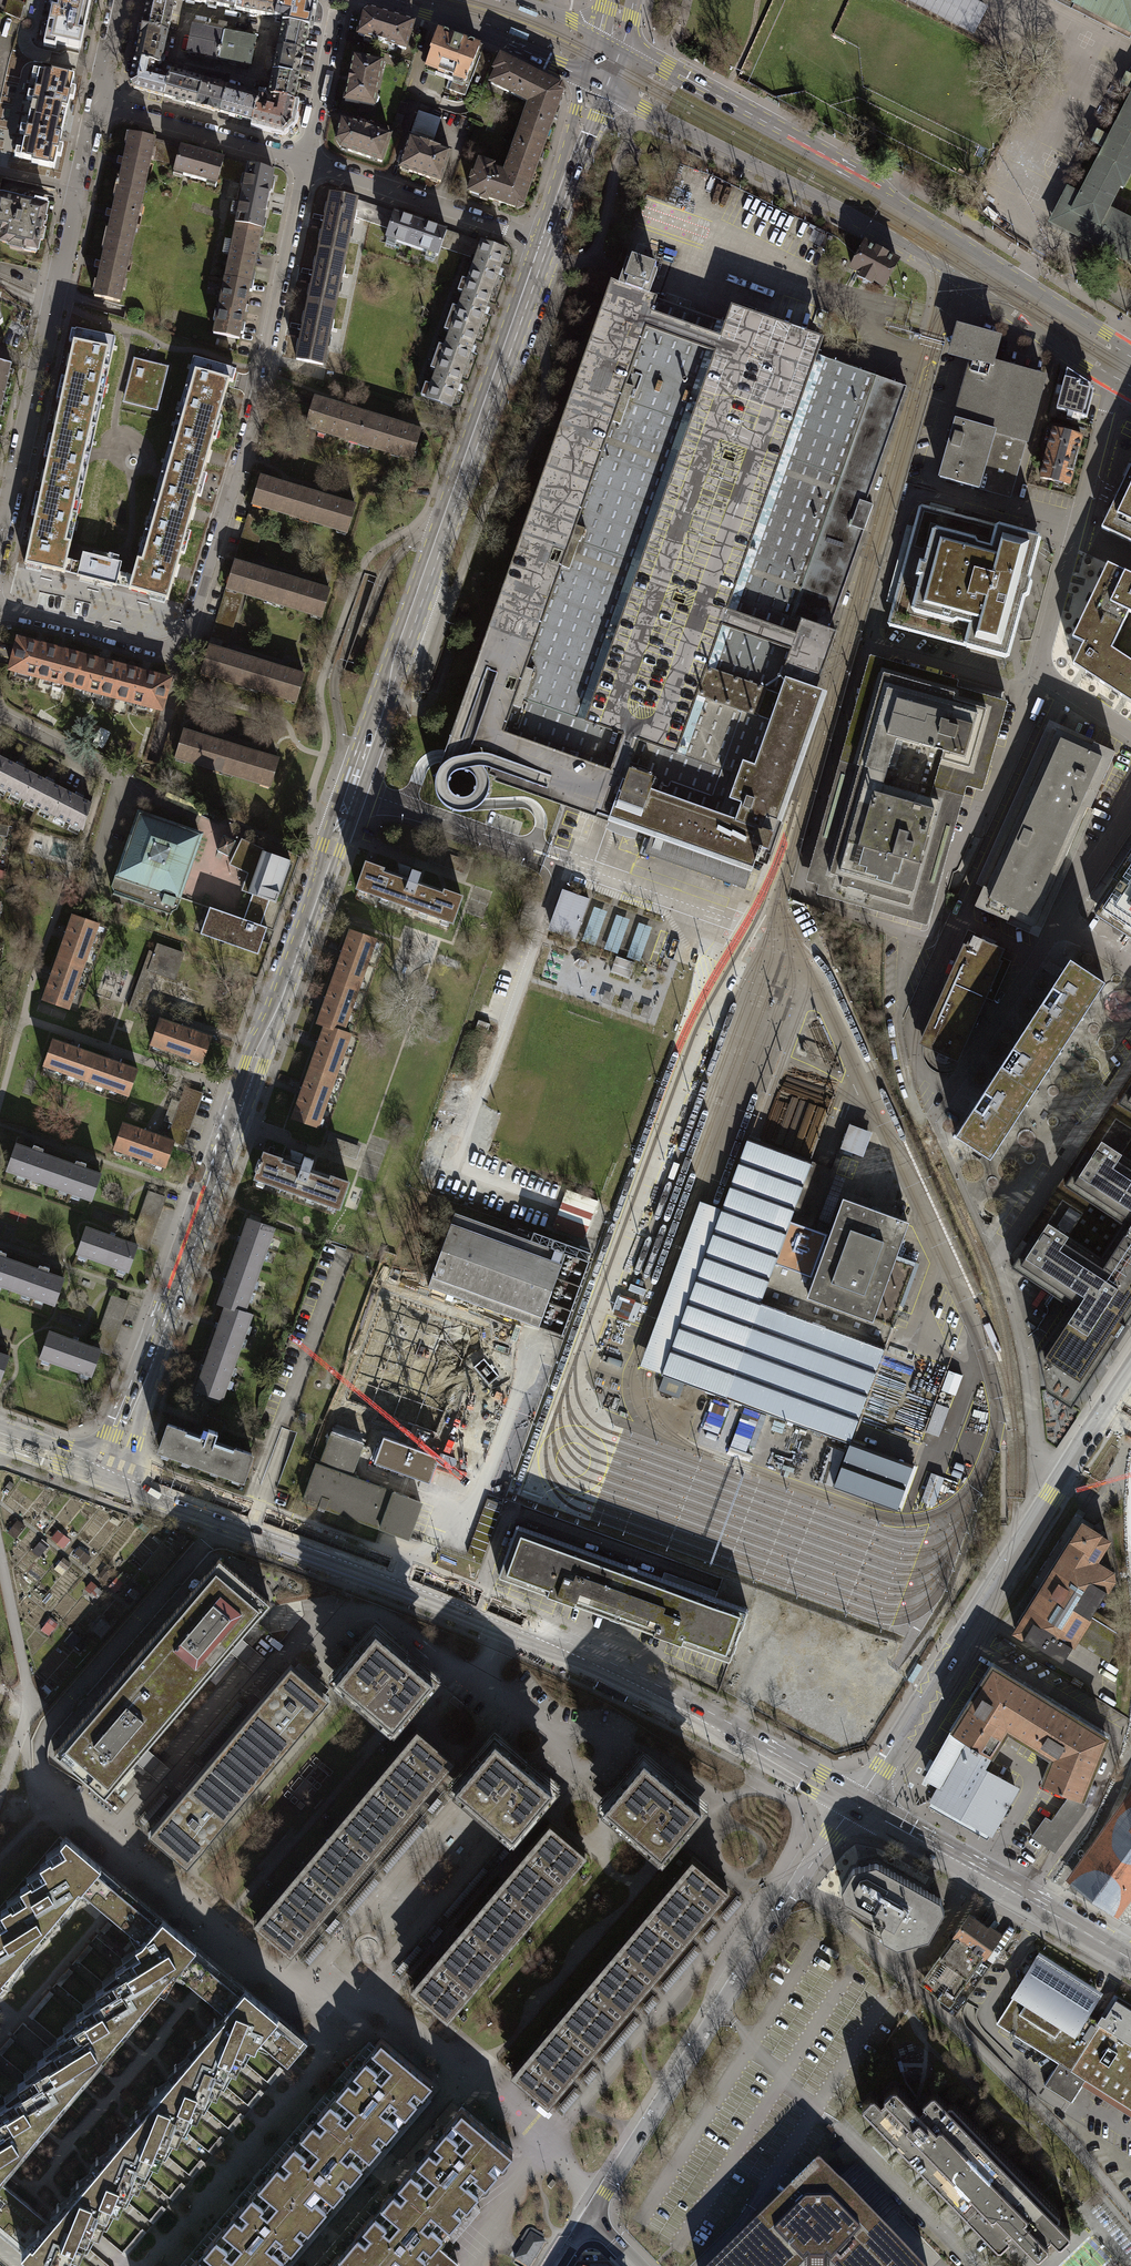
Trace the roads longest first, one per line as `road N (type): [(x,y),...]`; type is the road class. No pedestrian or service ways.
road 1 (tertiary): [(111,1476),(542,242)]
road 2 (tertiary): [(111,1476),(587,1658),(853,1803)]
road 3 (residential): [(0,607),(164,648),(187,632),(250,423),(304,160)]
road 4 (tertiary): [(1130,350),(876,184),(611,40)]
road 5 (tertiary): [(597,82),(865,221),(1116,385)]
road 6 (unclassified): [(853,1803),(1130,1367)]
road 7 (unclassified): [(589,2219),(853,1803)]
road 8 (residential): [(0,551),(97,103)]
road 9 (unclassified): [(1116,385),(1039,671),(1130,733)]
road 10 (tertiary): [(853,1803),(1130,1960)]
road 11 (residential): [(304,160),(542,242)]
road 12 (tertiary): [(391,0),(597,82)]
road 13 (residential): [(97,103),(304,160)]
road 14 (tertiary): [(542,242),(597,82)]
road 15 (residential): [(304,160),(334,15)]

